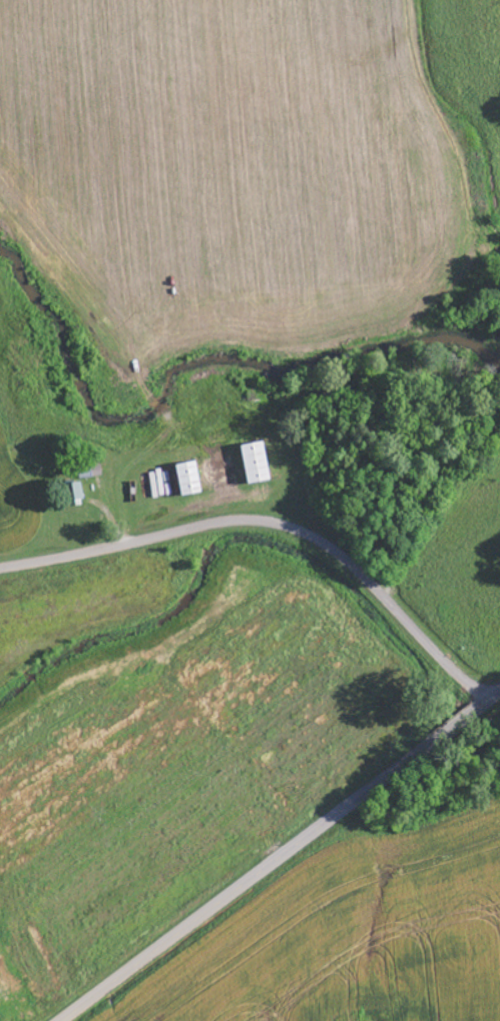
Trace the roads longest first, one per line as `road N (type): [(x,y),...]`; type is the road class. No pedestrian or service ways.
road 1 (residential): [(490,700),(345,559),(273,524),(219,525),(0,569)]
road 2 (tertiary): [(63,1020),(490,700)]

